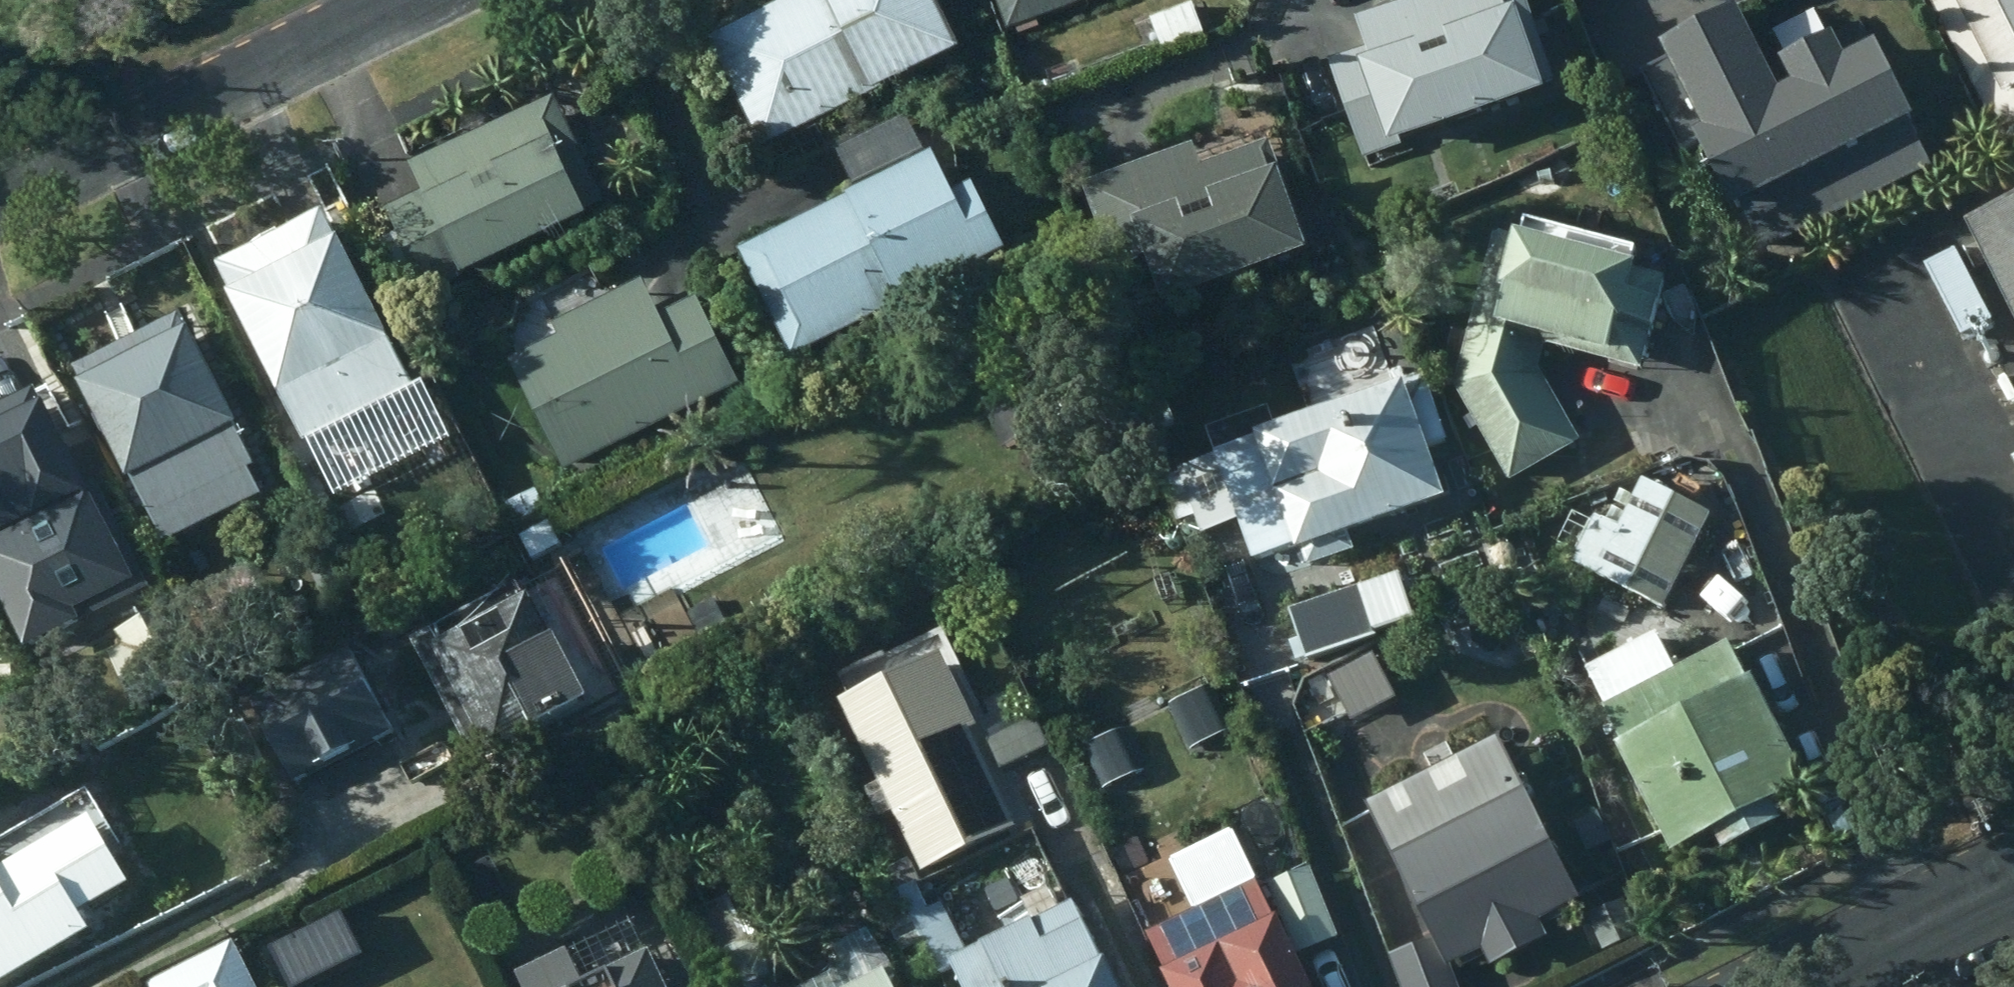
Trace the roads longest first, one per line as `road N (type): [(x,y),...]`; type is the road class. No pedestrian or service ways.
road 1 (residential): [(0,201),(409,0)]
road 2 (residential): [(2013,881),(1799,986)]

